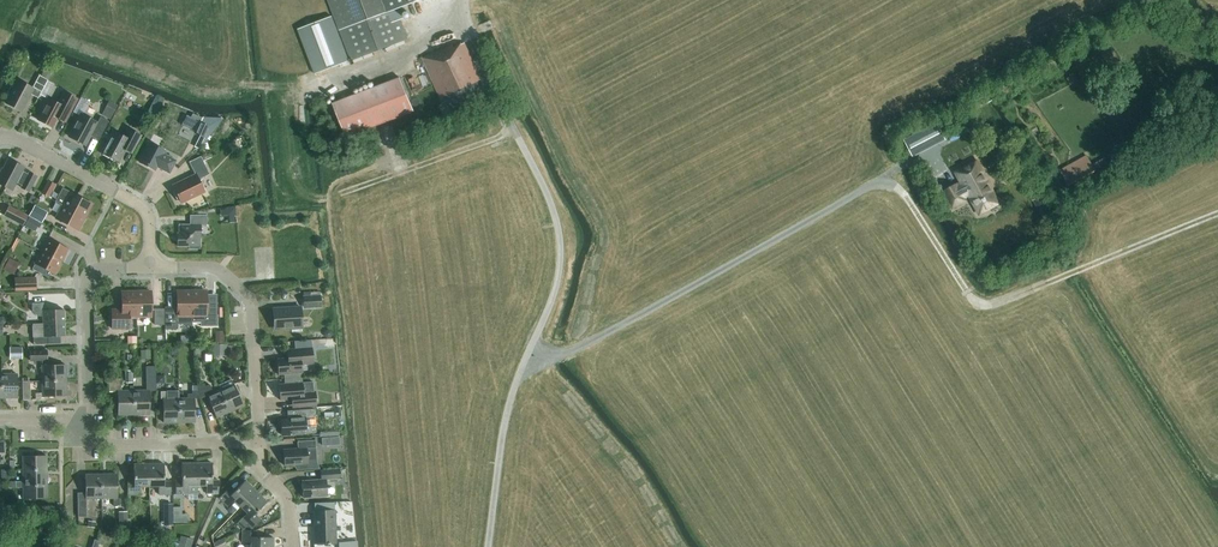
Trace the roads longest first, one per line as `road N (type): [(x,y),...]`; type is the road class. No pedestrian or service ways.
road 1 (unclassified): [(486,546),(523,365),(530,369),(889,172)]
road 2 (track): [(889,172),(984,309),(1217,212)]
road 3 (residential): [(151,269),(209,267),(247,295),(261,441)]
road 4 (residential): [(0,138),(136,202),(149,220),(151,269)]
road 5 (residential): [(80,423),(89,396),(89,279),(105,268),(151,269)]
road 6 (residential): [(261,441),(117,446),(80,423)]

